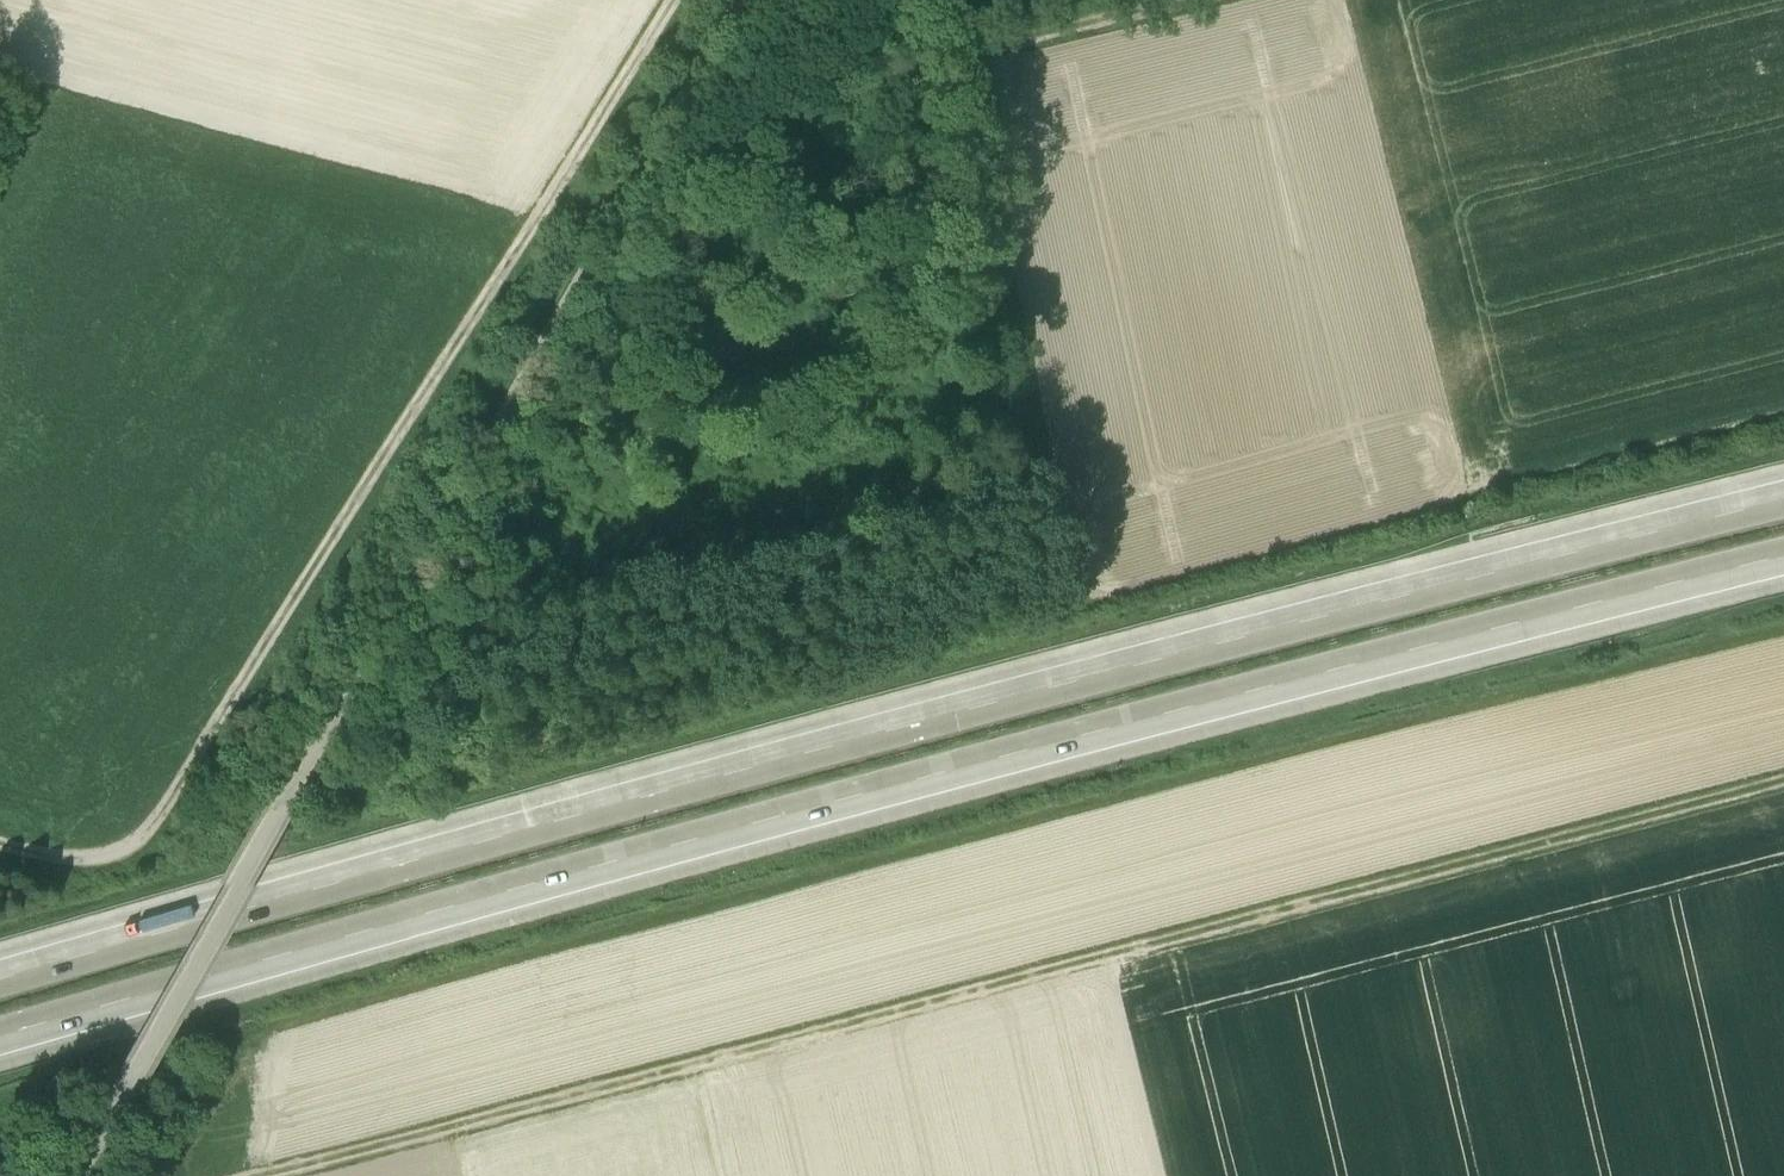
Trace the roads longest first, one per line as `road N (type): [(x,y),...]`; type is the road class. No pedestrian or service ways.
road 1 (motorway): [(0,1038),(1021,752),(1783,558)]
road 2 (motorway): [(1783,502),(1012,699),(0,982)]
road 3 (track): [(263,1175),(1783,776)]
road 4 (unclassified): [(78,1175),(752,0)]
road 5 (track): [(673,0),(120,876),(0,845)]
road 6 (track): [(959,0),(971,48),(1174,0)]

